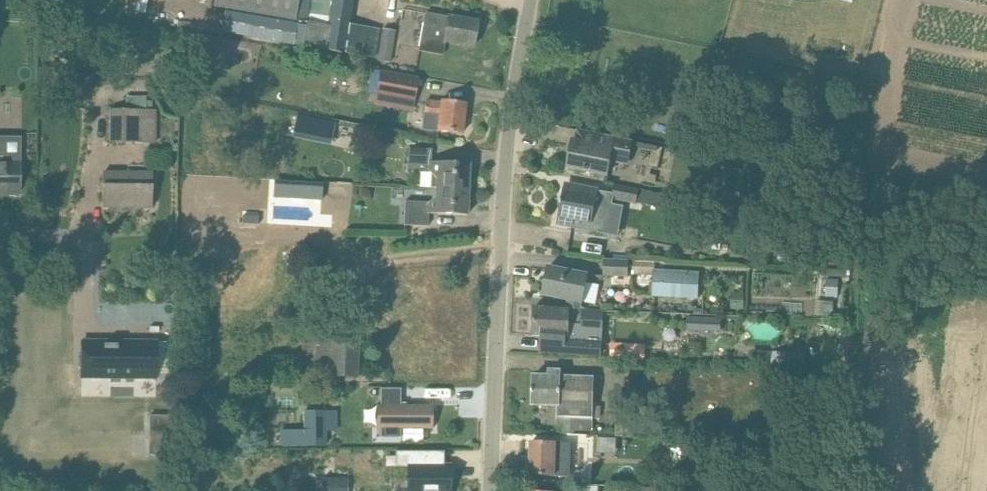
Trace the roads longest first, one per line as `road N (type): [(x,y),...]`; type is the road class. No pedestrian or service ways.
road 1 (unclassified): [(491,490),(505,150),(529,0)]
road 2 (residential): [(147,238),(0,227)]

